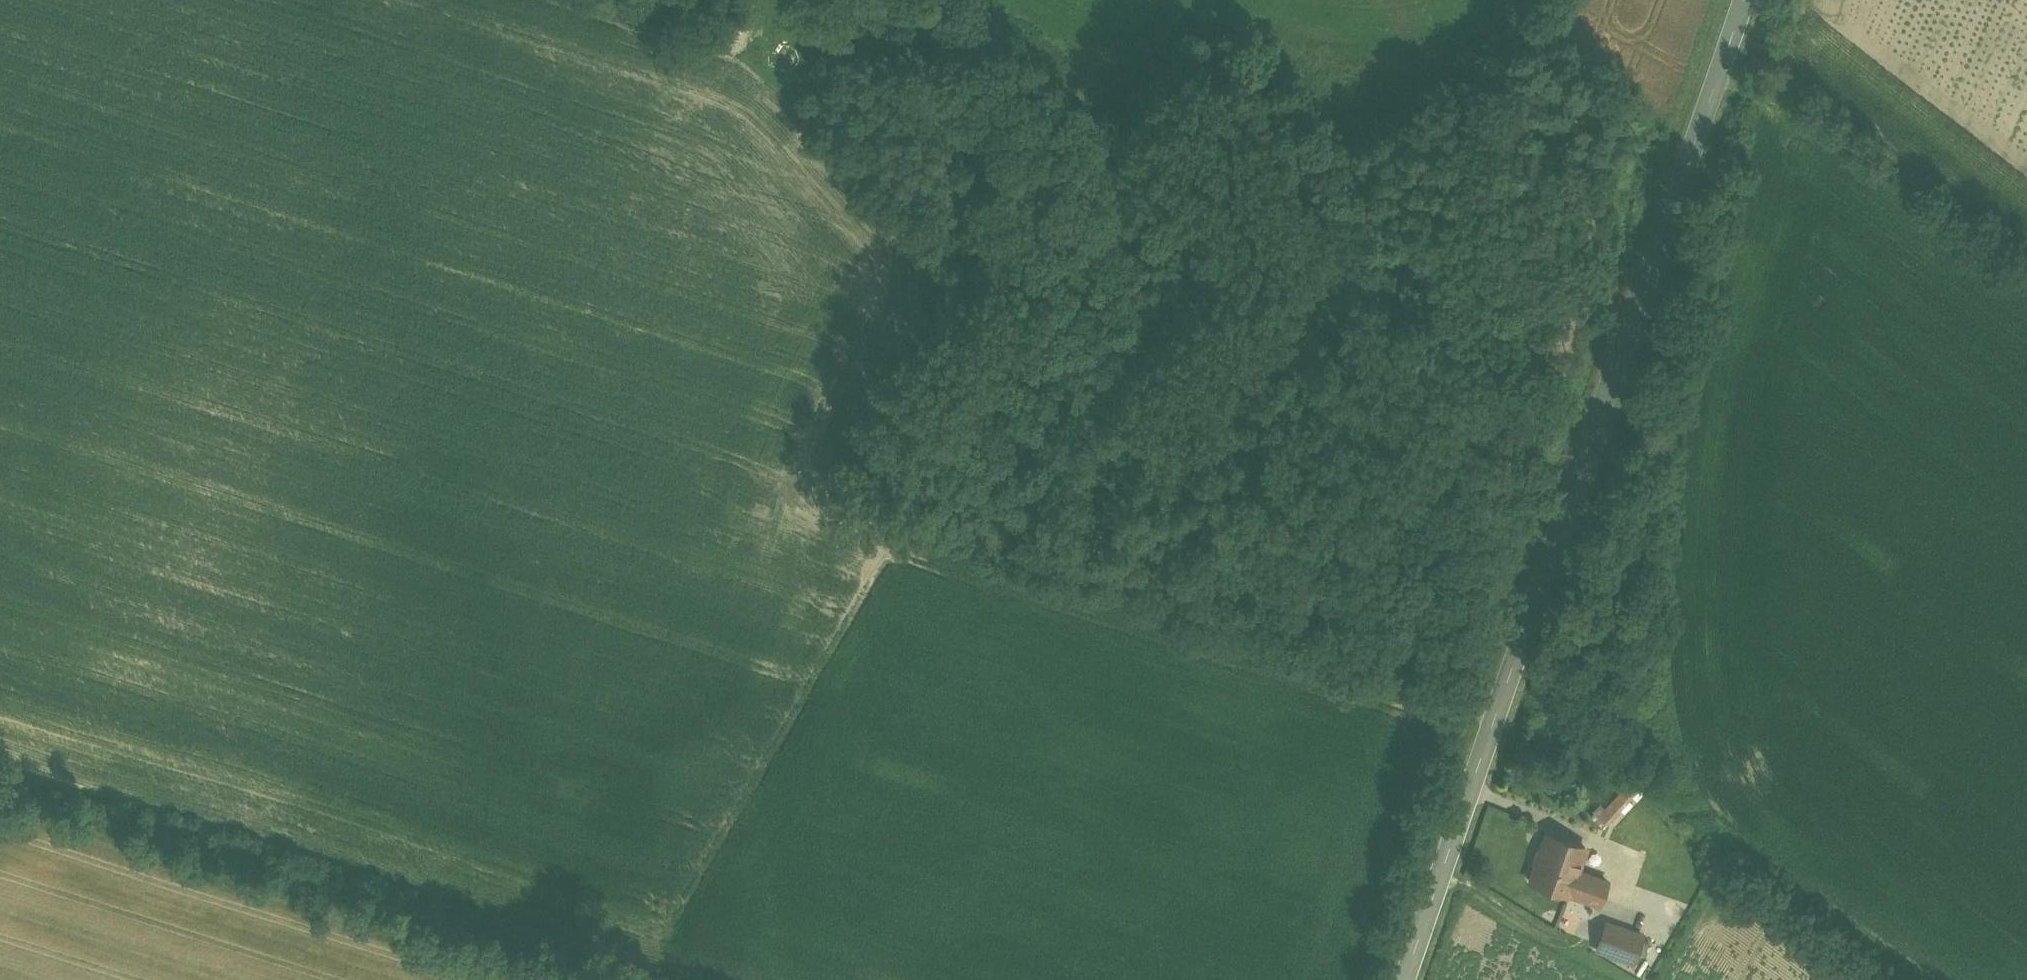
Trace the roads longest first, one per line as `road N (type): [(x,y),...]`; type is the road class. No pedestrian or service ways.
road 1 (secondary): [(1746,0),(1406,979)]

